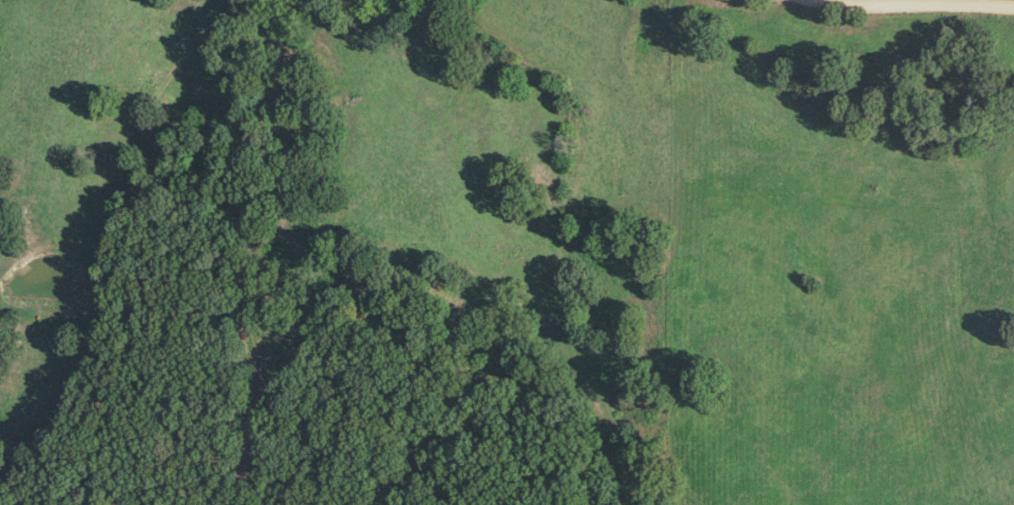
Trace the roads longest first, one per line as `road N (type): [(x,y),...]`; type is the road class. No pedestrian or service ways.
road 1 (residential): [(1013,13),(781,0)]

